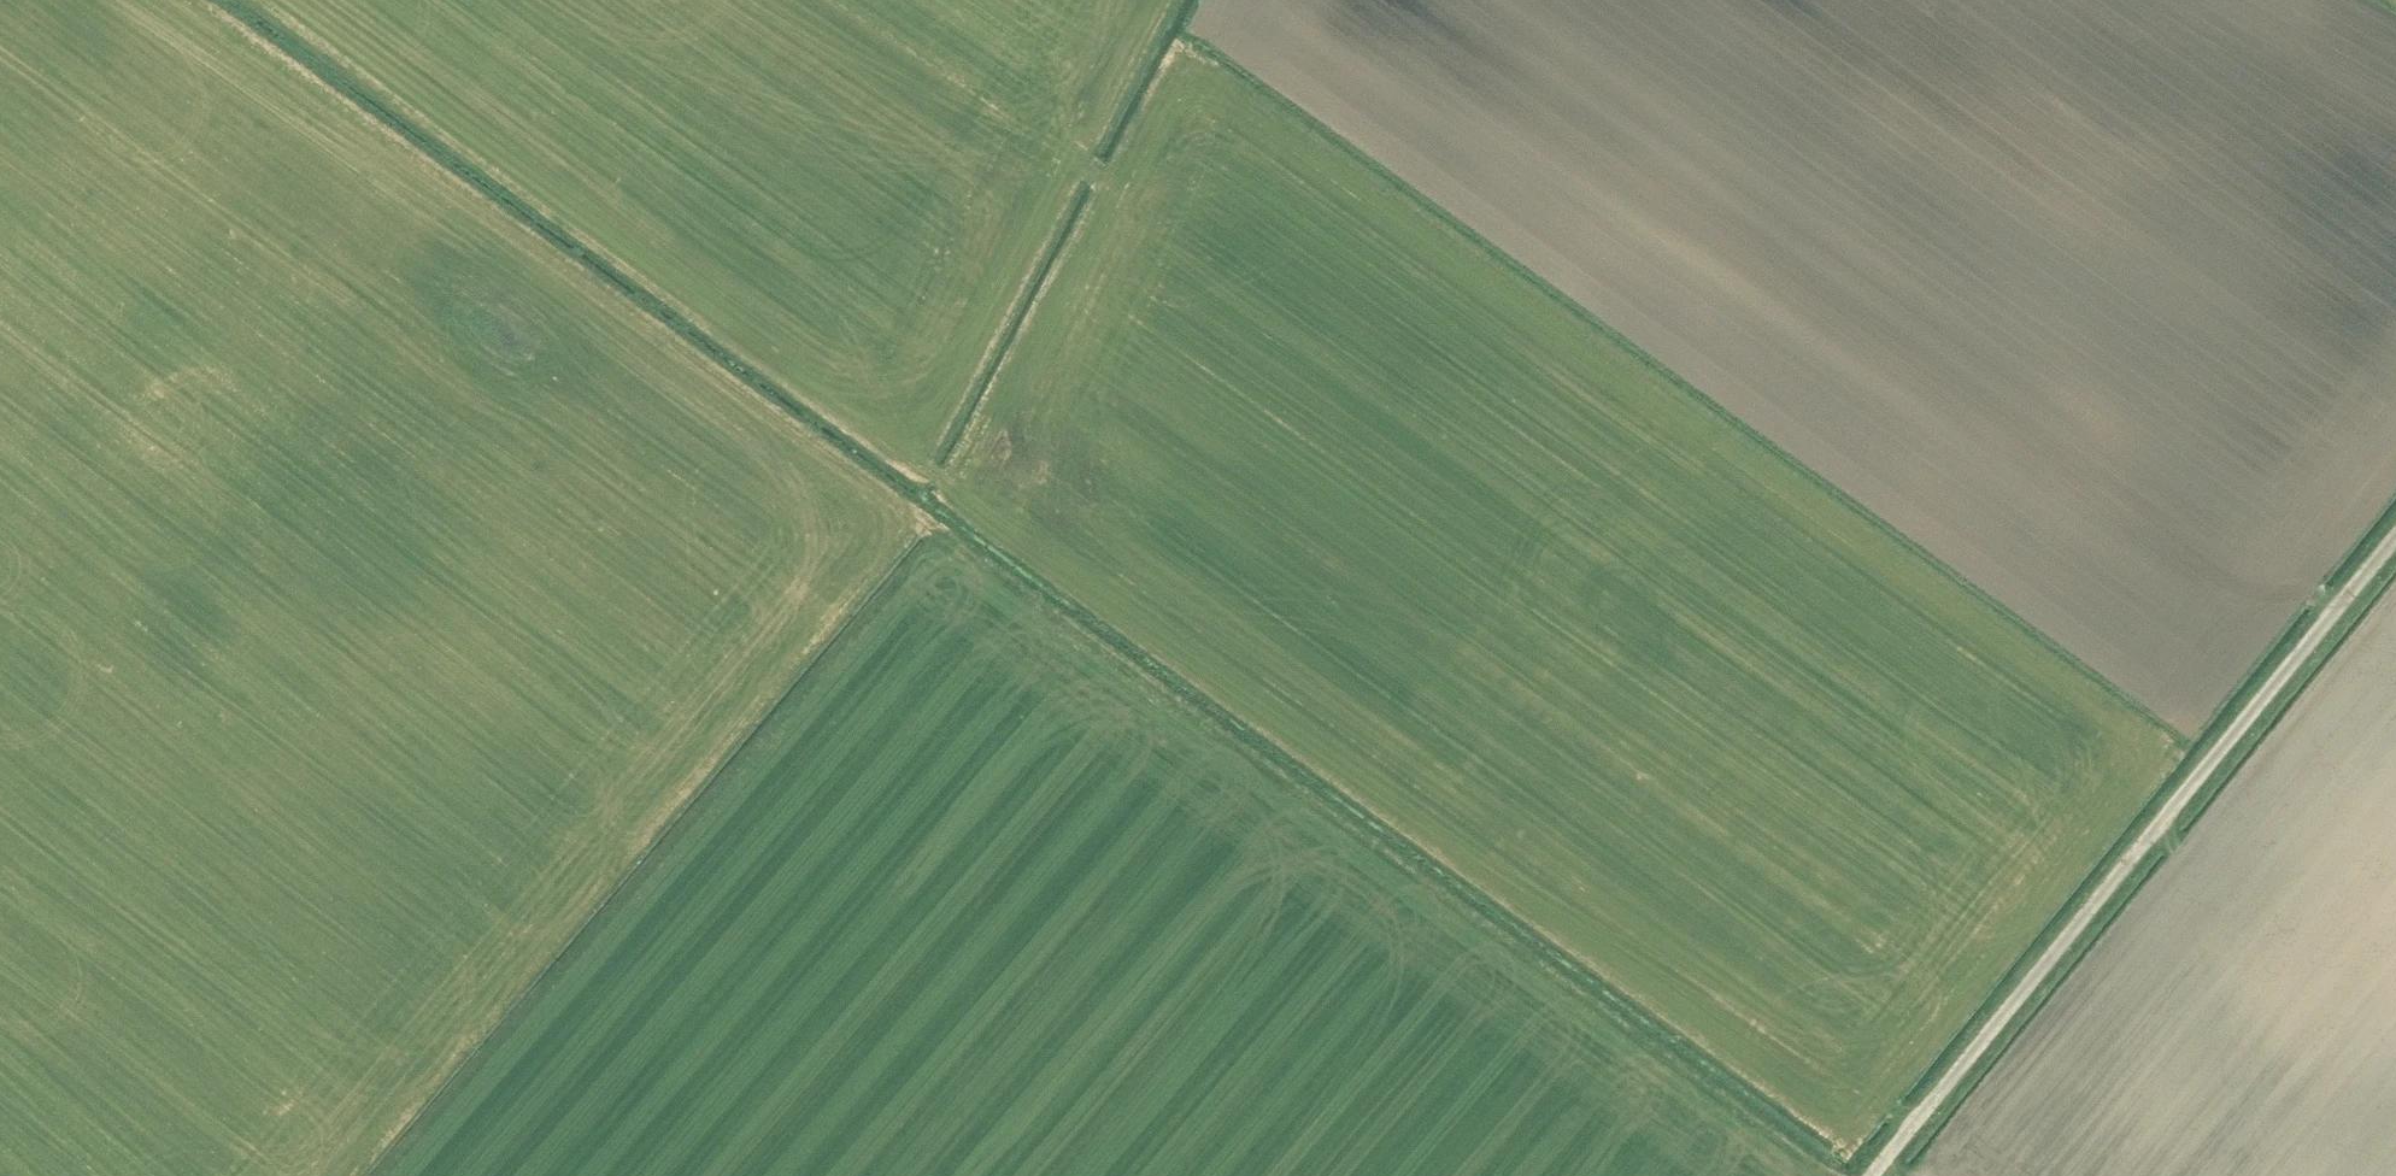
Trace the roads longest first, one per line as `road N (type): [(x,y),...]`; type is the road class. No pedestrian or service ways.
road 1 (unclassified): [(1875,1175),(2395,539)]

